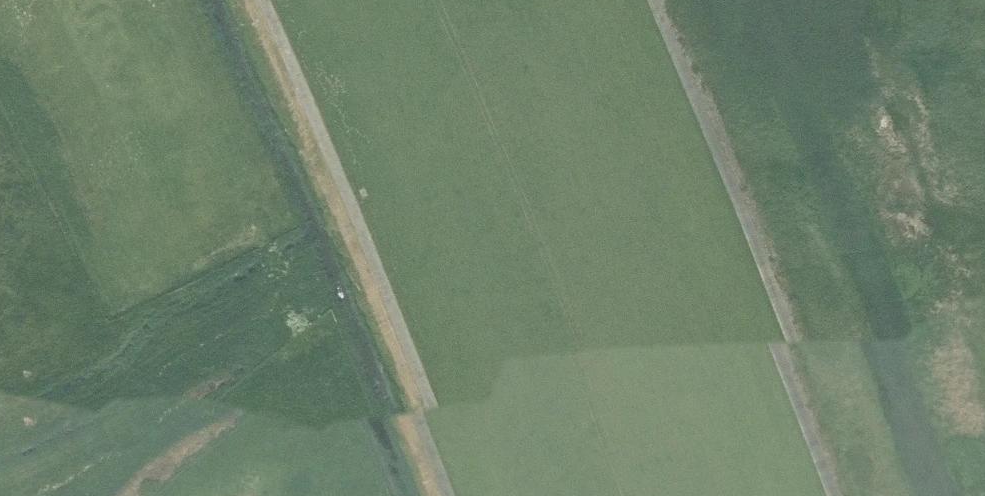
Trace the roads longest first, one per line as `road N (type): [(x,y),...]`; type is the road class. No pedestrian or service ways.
road 1 (track): [(651,0),(847,495)]

